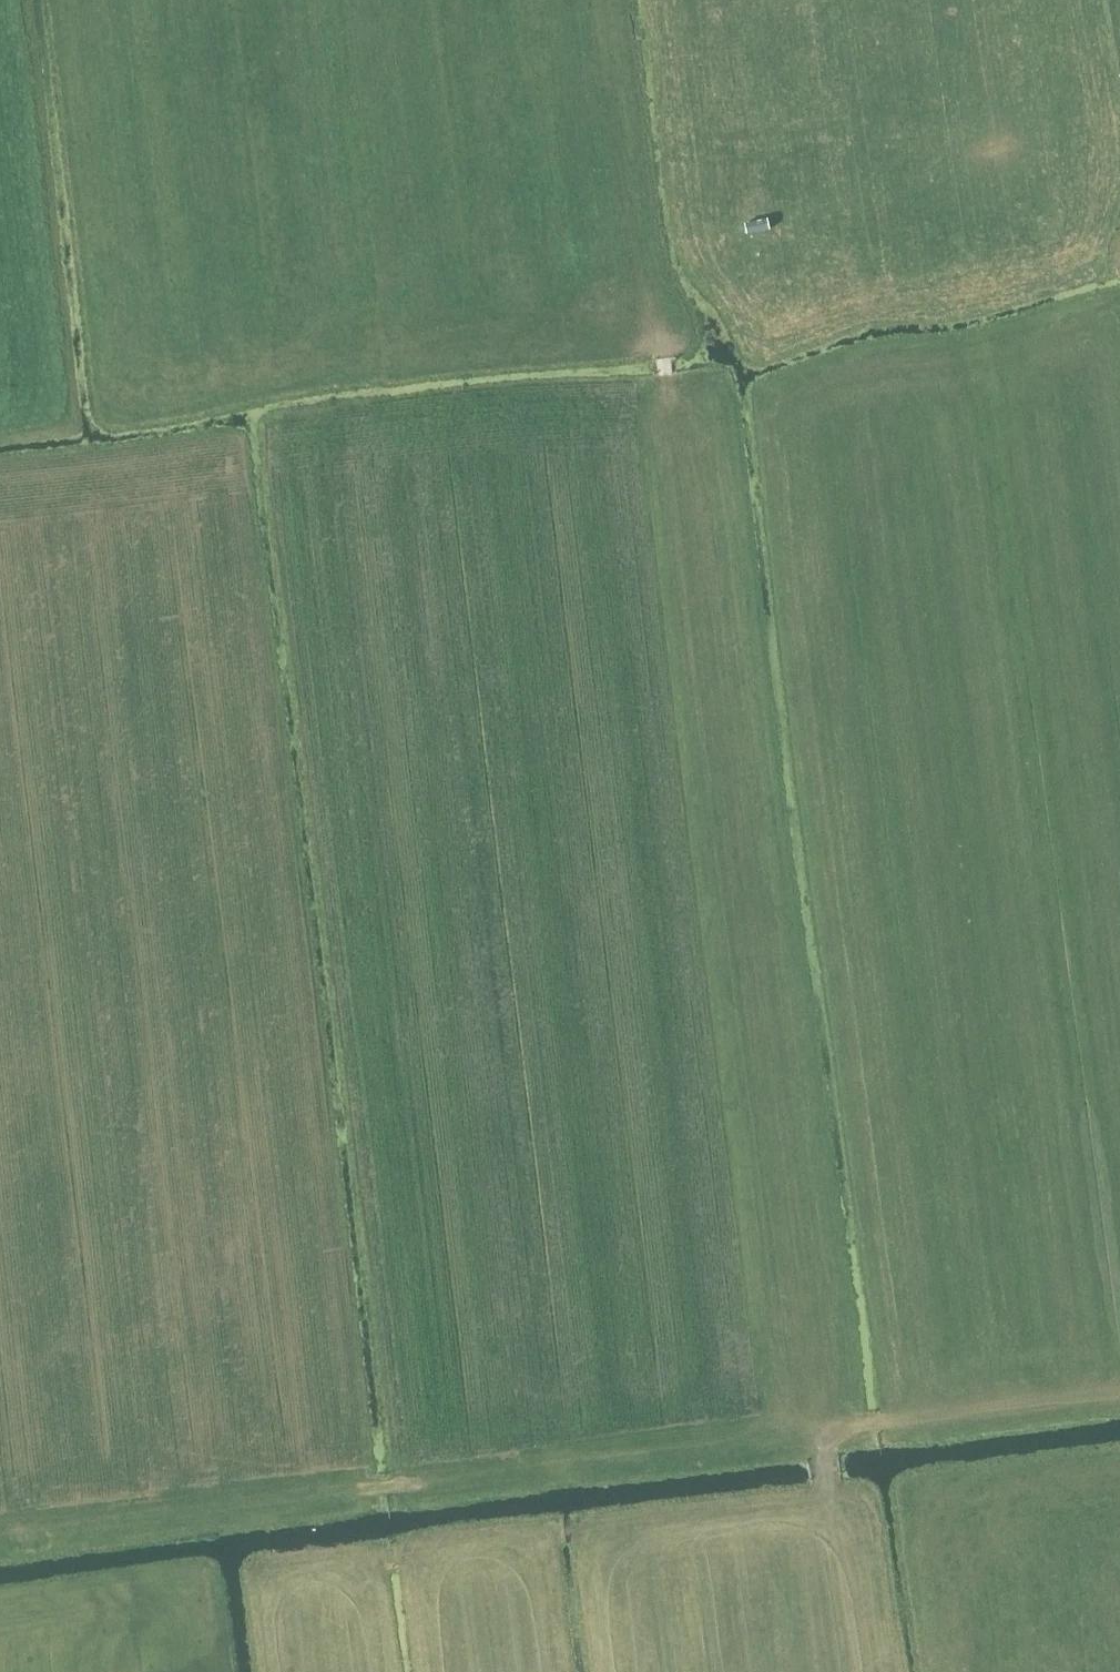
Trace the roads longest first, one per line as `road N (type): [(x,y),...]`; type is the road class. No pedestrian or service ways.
road 1 (track): [(1119,1401),(0,1545)]
road 2 (track): [(666,378),(664,351),(479,0)]
road 3 (track): [(822,1444),(855,1671)]

